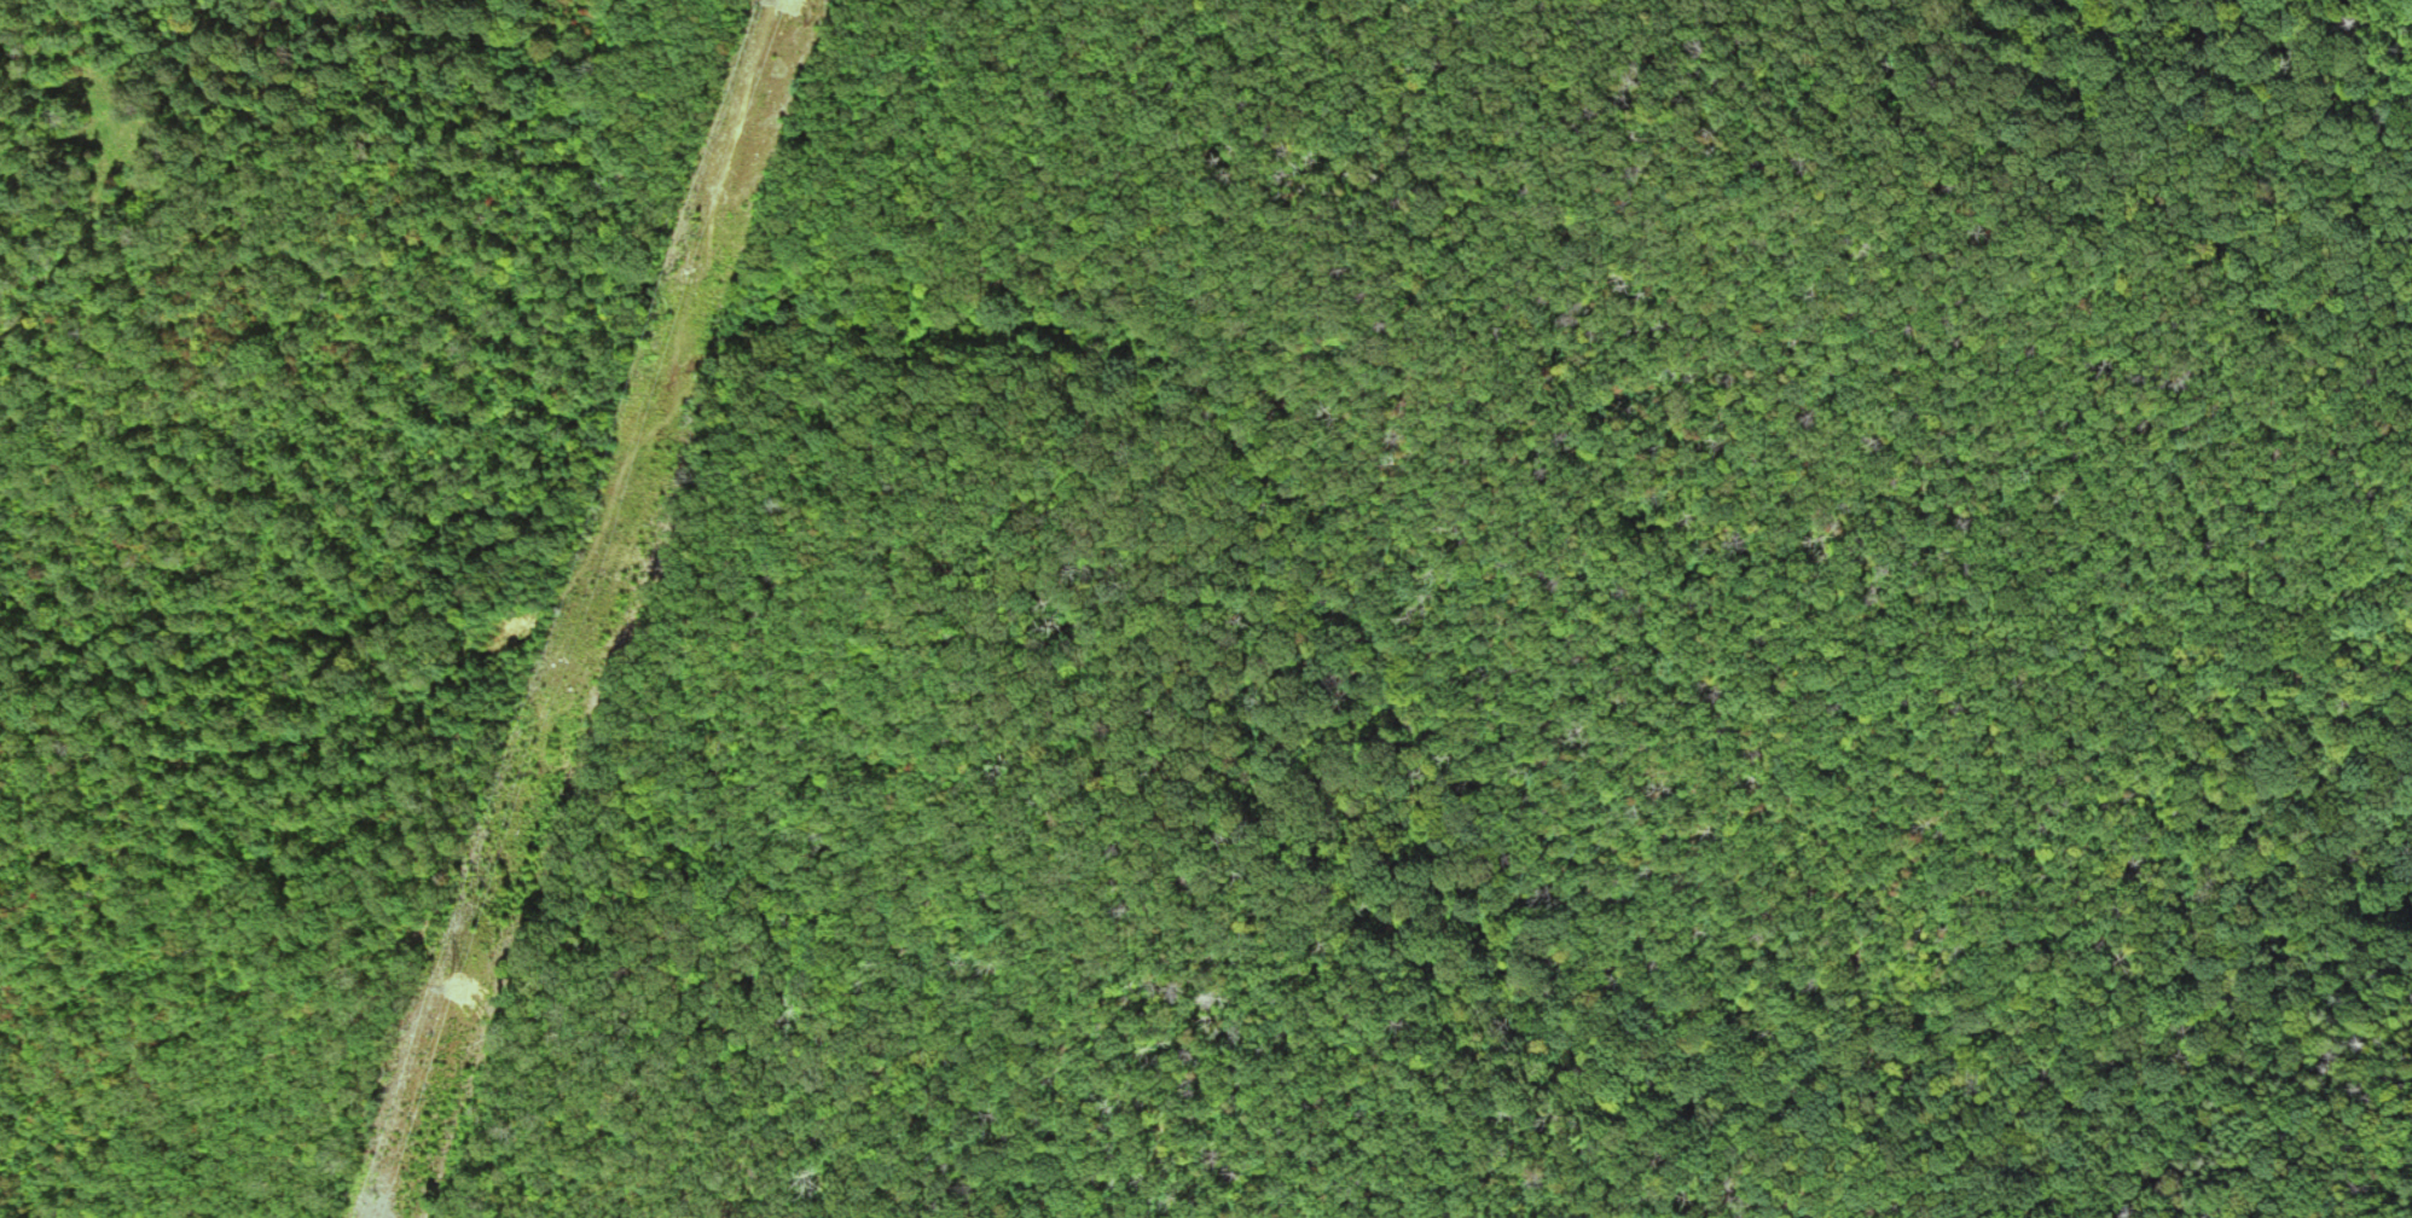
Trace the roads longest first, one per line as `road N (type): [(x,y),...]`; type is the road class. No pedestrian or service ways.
road 1 (track): [(242,0),(269,12),(450,12),(505,33),(553,66),(591,115),(619,178),(637,337),(622,378),(592,411),(544,437),(480,454),(446,492),(440,526),(462,594),(462,642),(419,723),(408,762),(404,820),(427,899),(418,926),(400,942),(237,993),(139,1051),(88,1110),(54,1188),(51,1217)]
road 2 (track): [(215,0),(186,46),(155,127),(0,333)]

